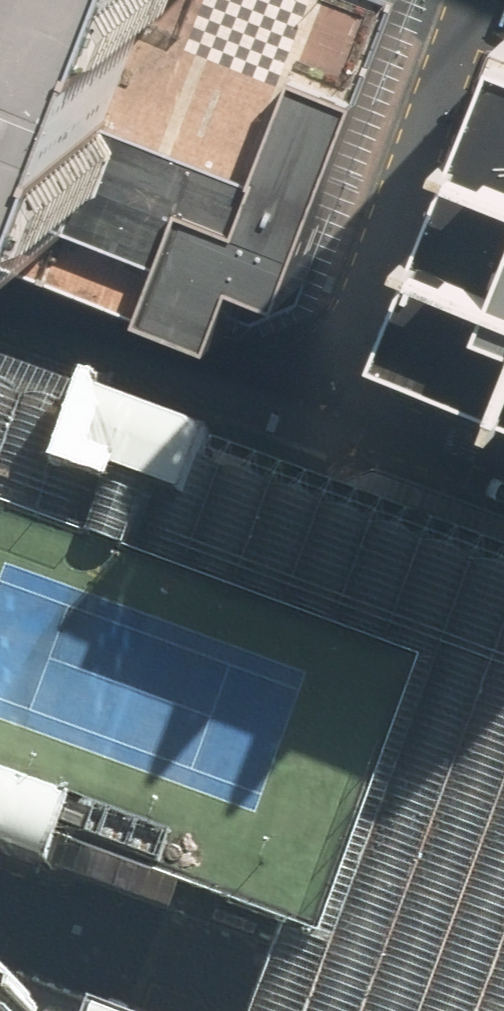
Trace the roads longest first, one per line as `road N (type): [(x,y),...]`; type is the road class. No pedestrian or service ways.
road 1 (residential): [(325,401),(111,952)]
road 2 (residential): [(480,0),(325,401)]
road 3 (residential): [(325,401),(0,282)]
road 4 (residential): [(503,471),(325,401)]
road 5 (residential): [(111,952),(244,1001)]

